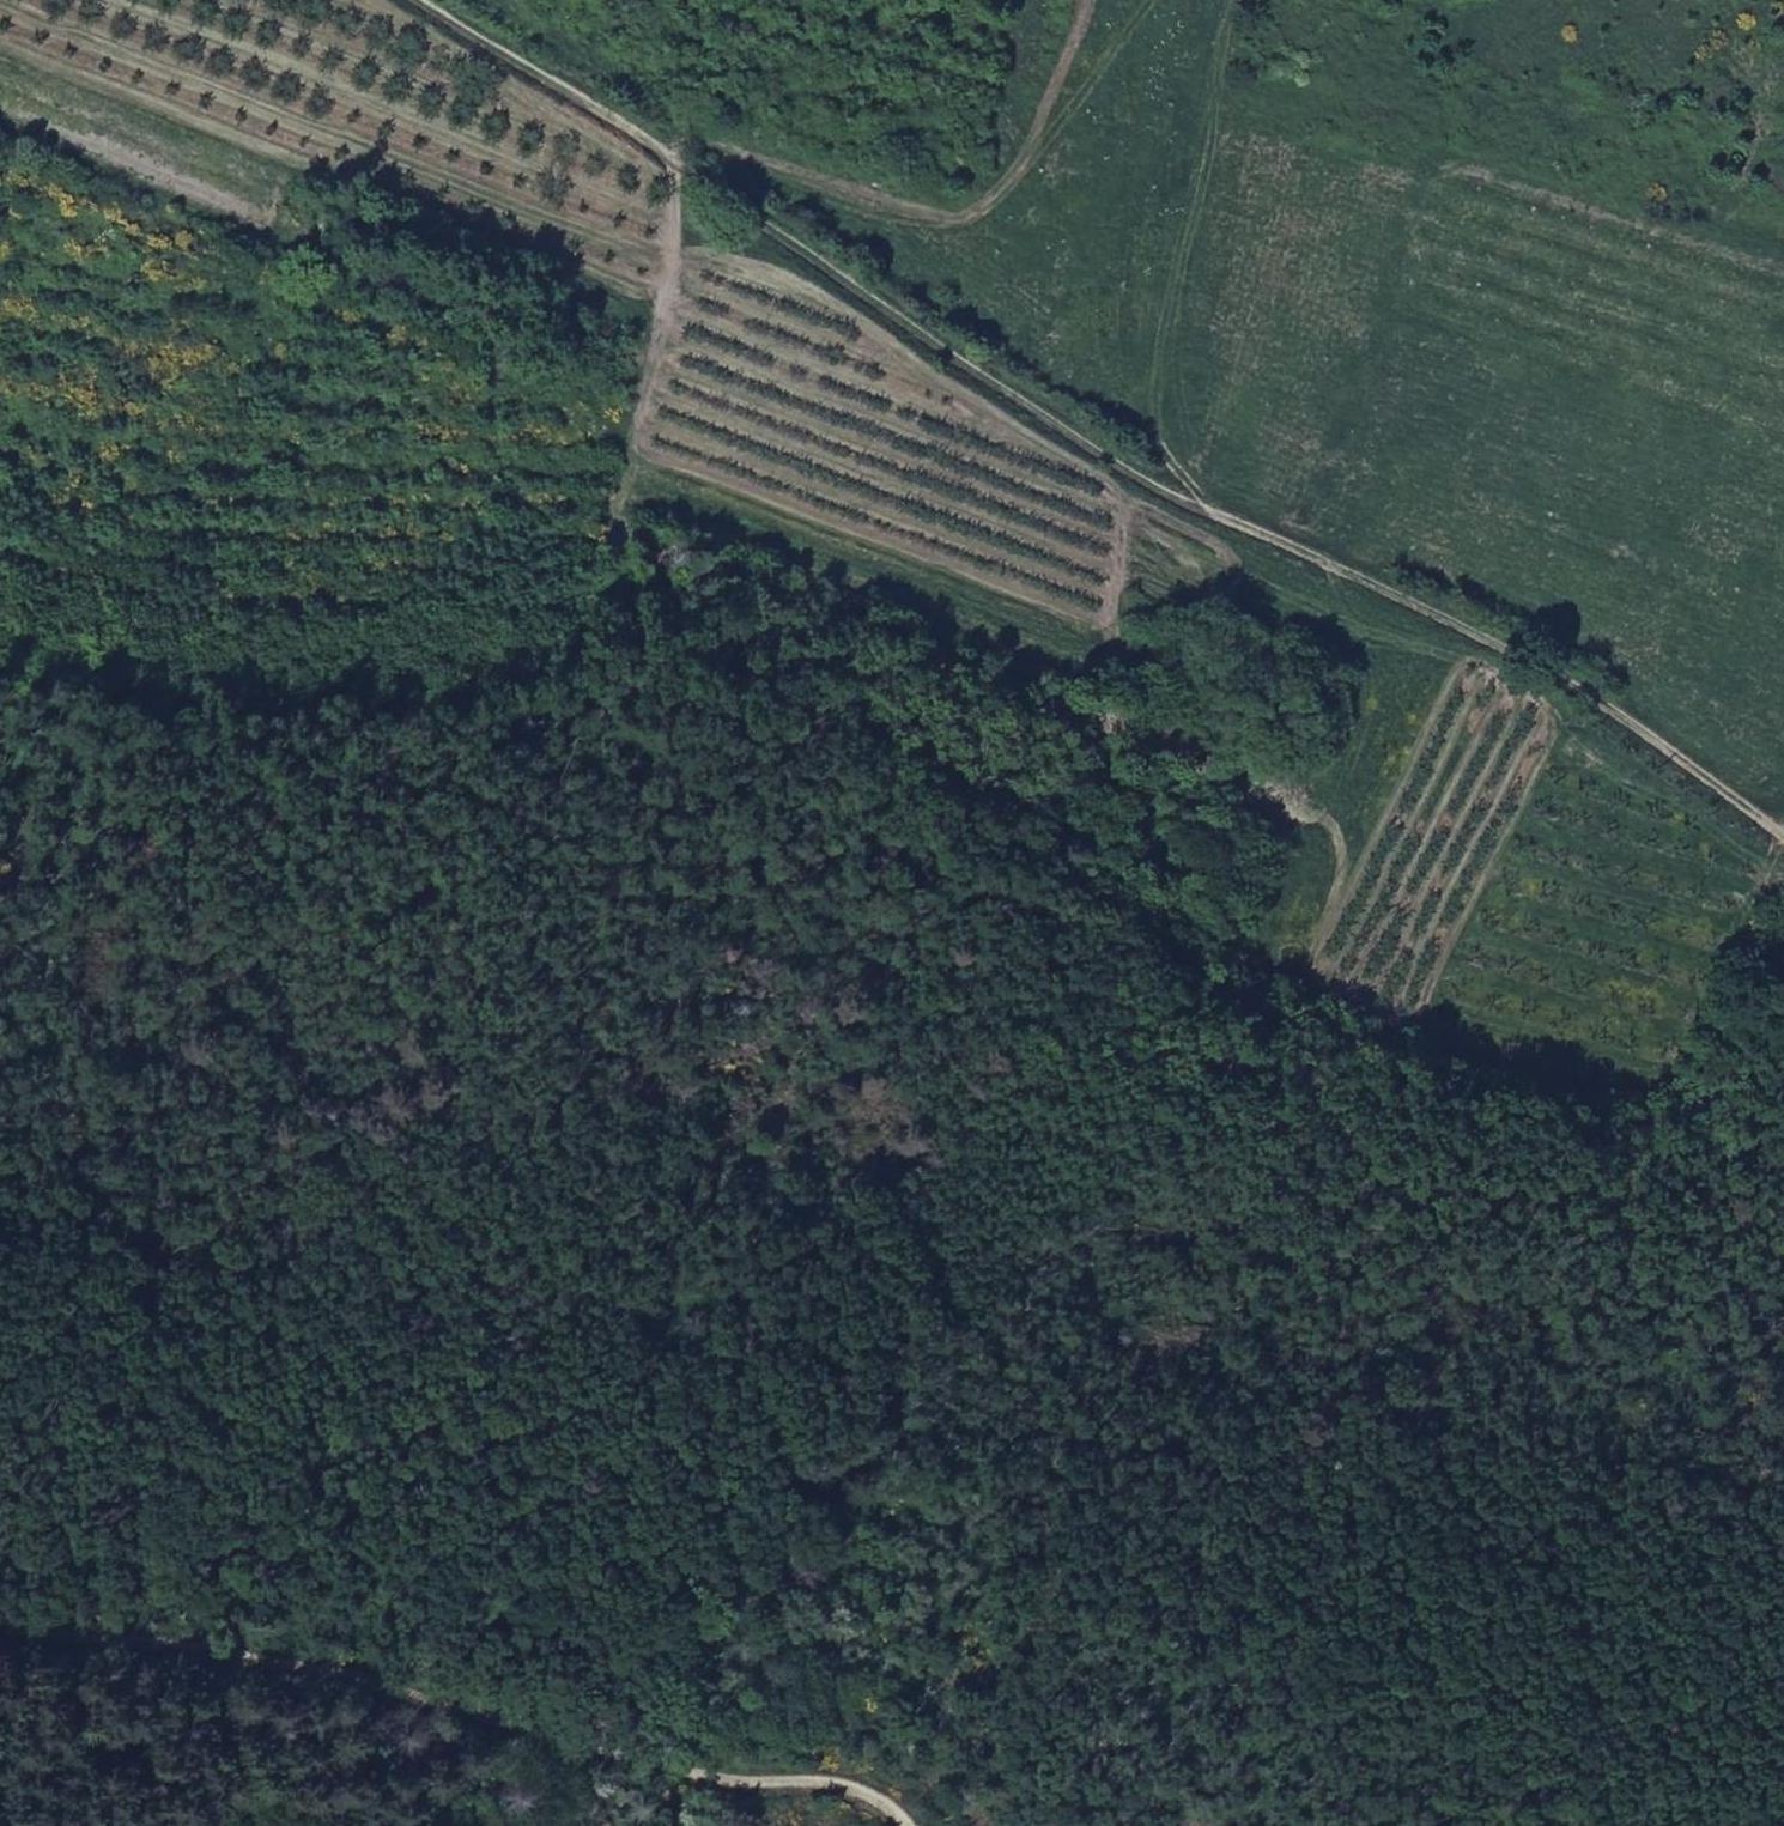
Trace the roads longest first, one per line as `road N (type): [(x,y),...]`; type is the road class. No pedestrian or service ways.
road 1 (track): [(430,0),(1162,491),(1521,660),(1783,828)]
road 2 (track): [(909,1825),(831,1783),(595,1757),(380,1677),(0,1623)]

